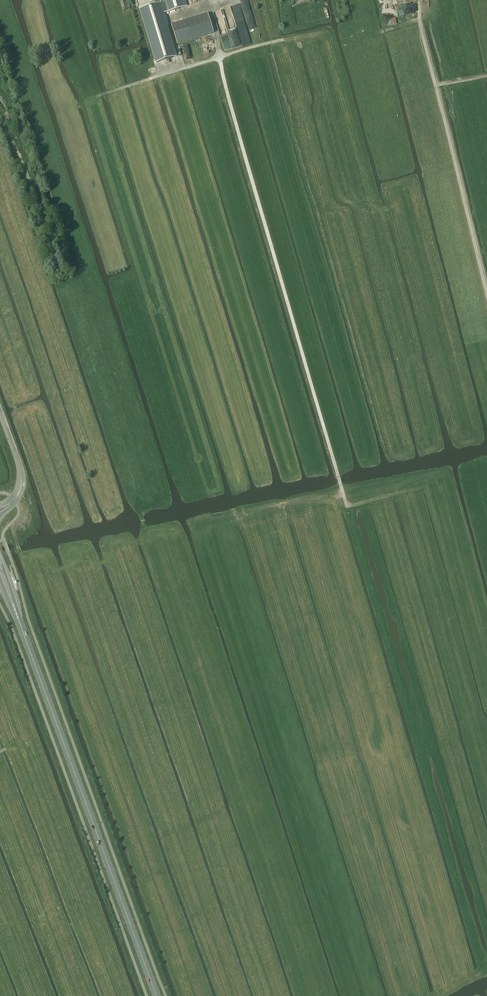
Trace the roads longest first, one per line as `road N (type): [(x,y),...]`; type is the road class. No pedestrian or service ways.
road 1 (track): [(347,502),(207,0)]
road 2 (primary): [(18,619),(156,995)]

